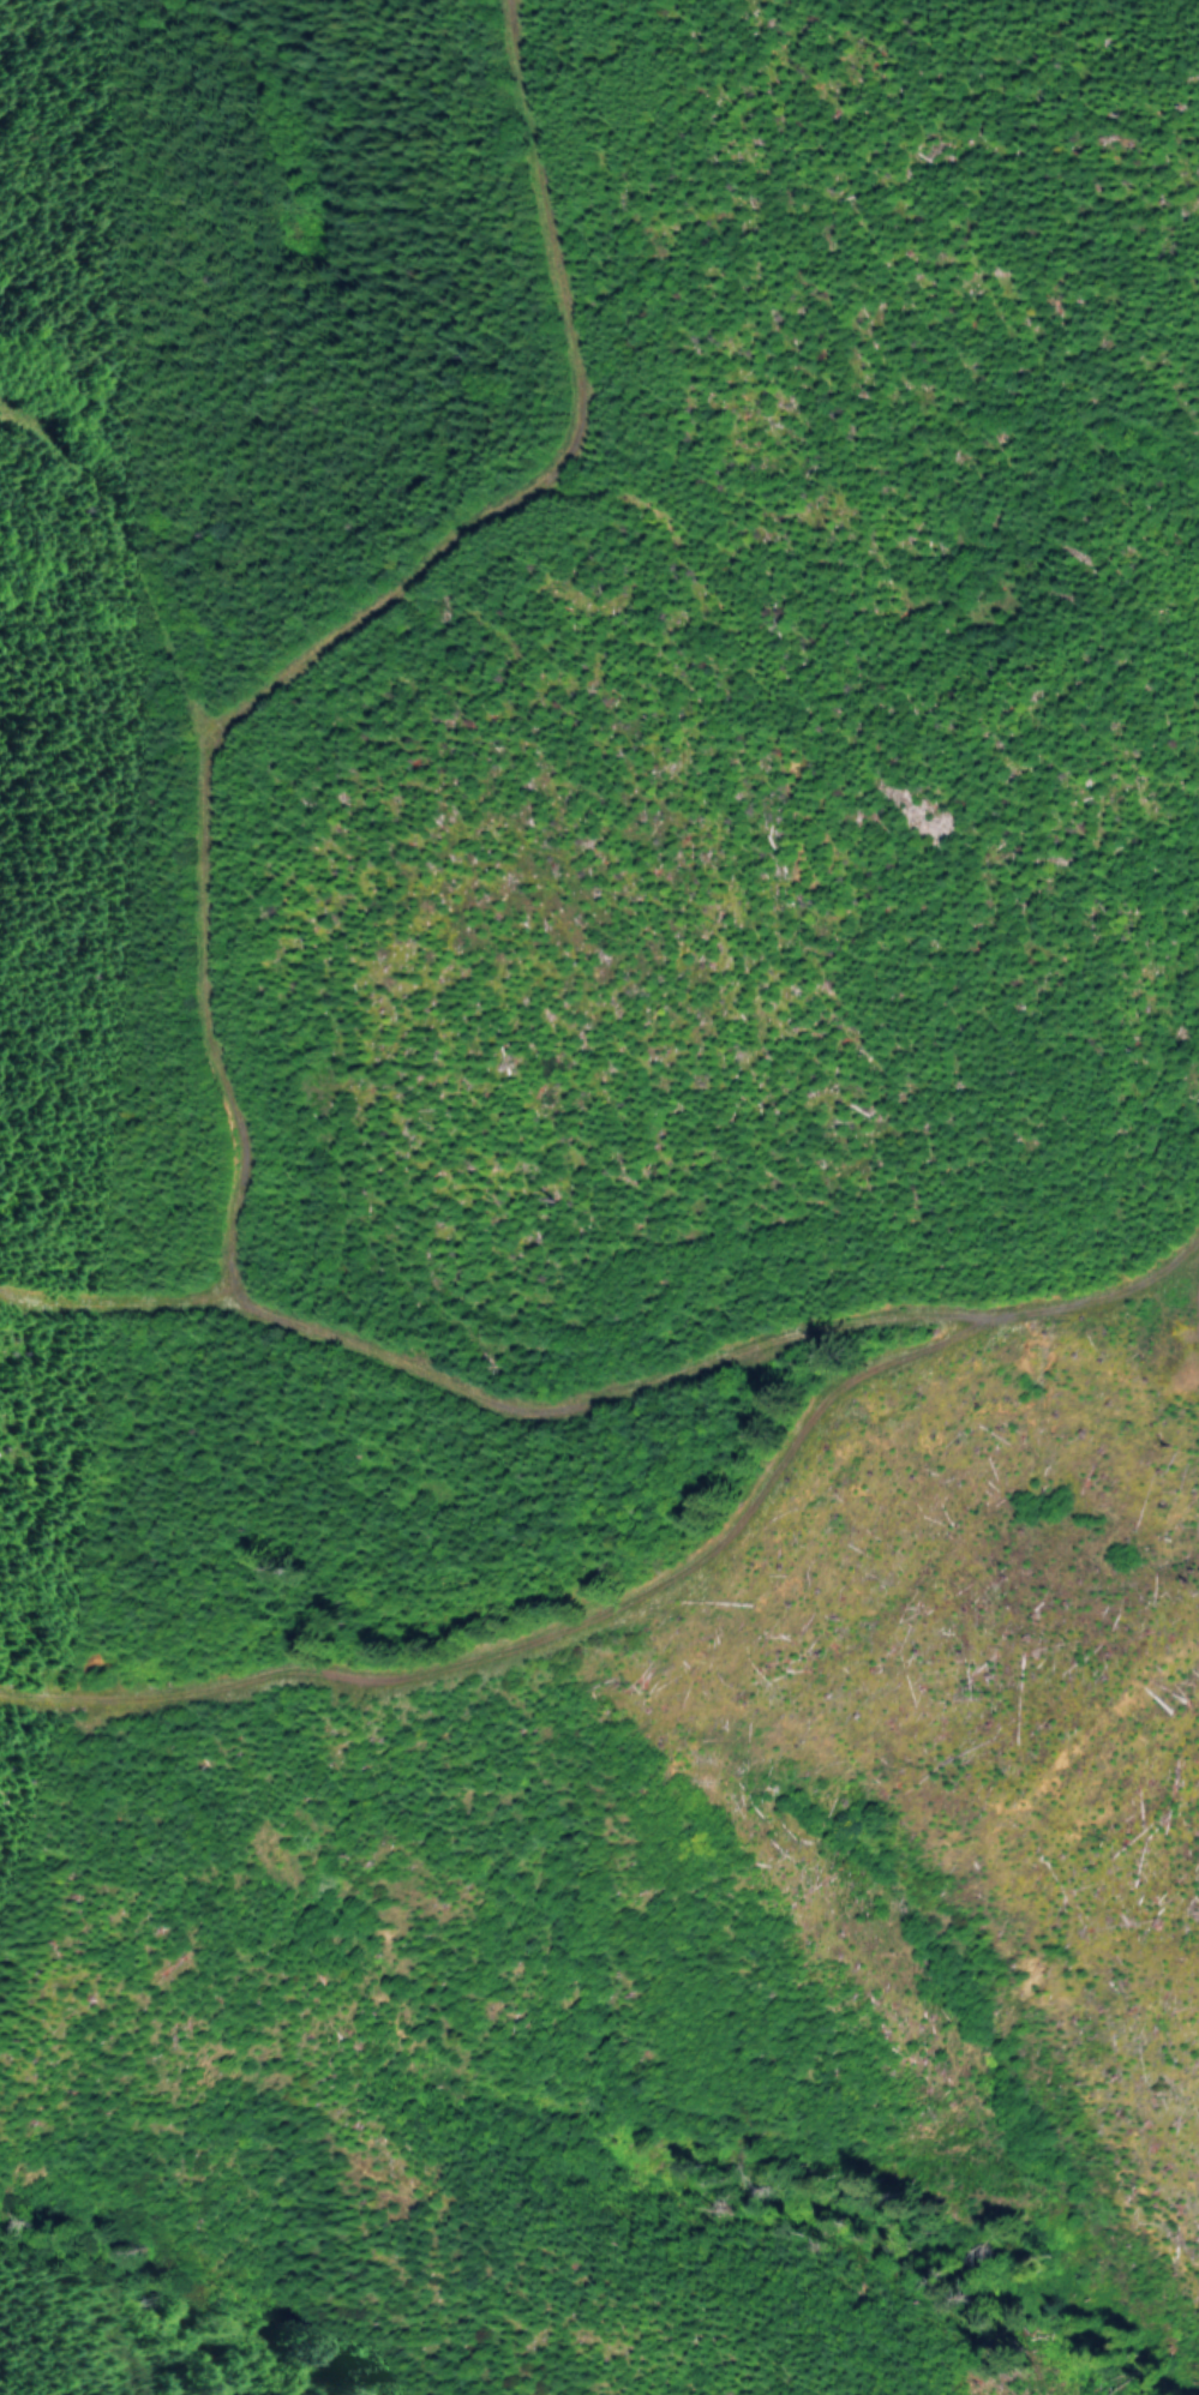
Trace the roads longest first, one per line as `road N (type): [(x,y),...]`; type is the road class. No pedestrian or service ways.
road 1 (track): [(1198,1201),(1144,1241),(819,1327),(603,1544),(415,1596),(228,1610),(0,1598)]

